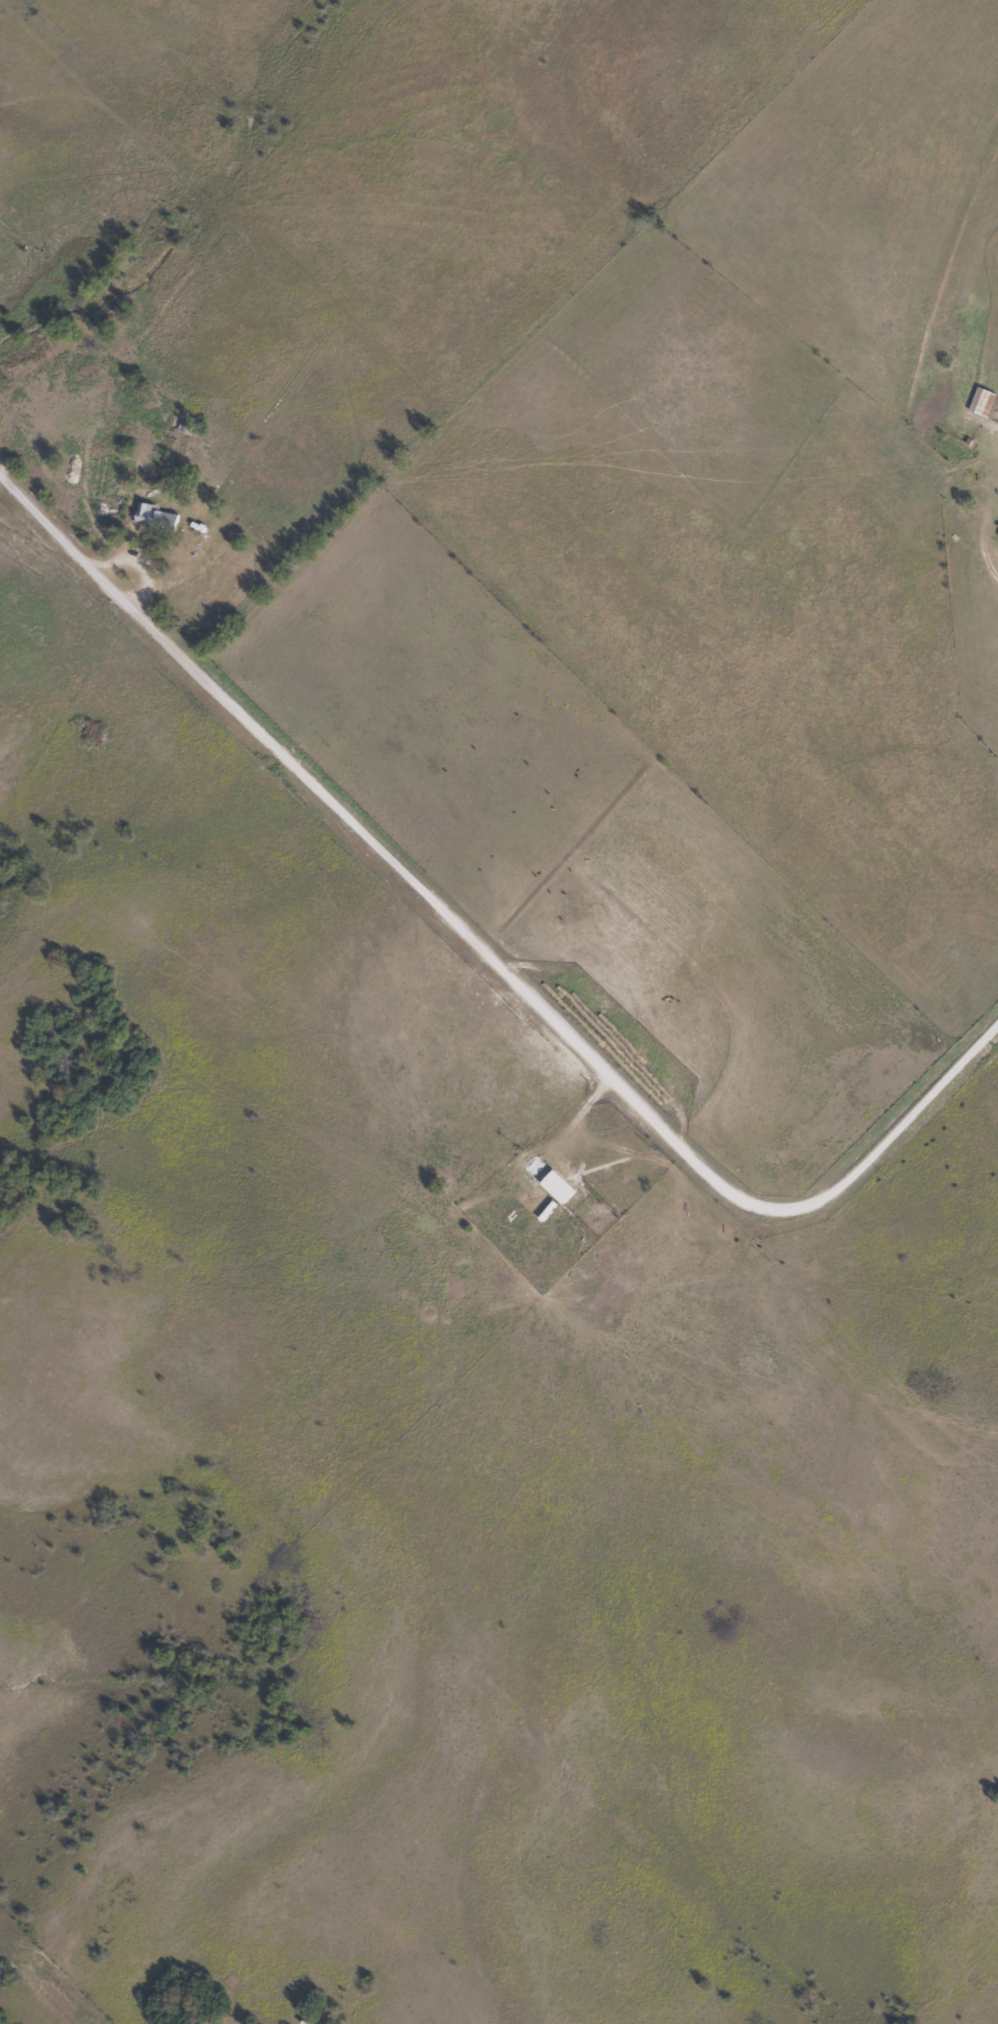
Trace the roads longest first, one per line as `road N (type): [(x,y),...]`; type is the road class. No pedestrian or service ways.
road 1 (residential): [(997,1033),(809,1210),(763,1200),(0,461)]

